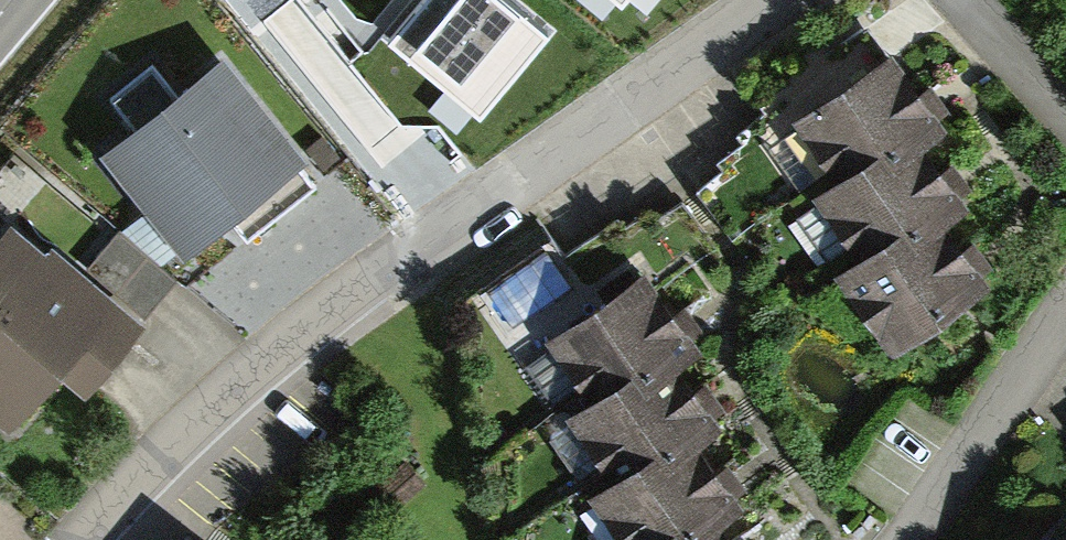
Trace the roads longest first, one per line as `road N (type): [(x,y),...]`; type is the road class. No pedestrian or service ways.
road 1 (residential): [(86,539),(226,397),(777,0)]
road 2 (residential): [(1065,317),(905,539)]
road 3 (residential): [(963,0),(1065,118)]

